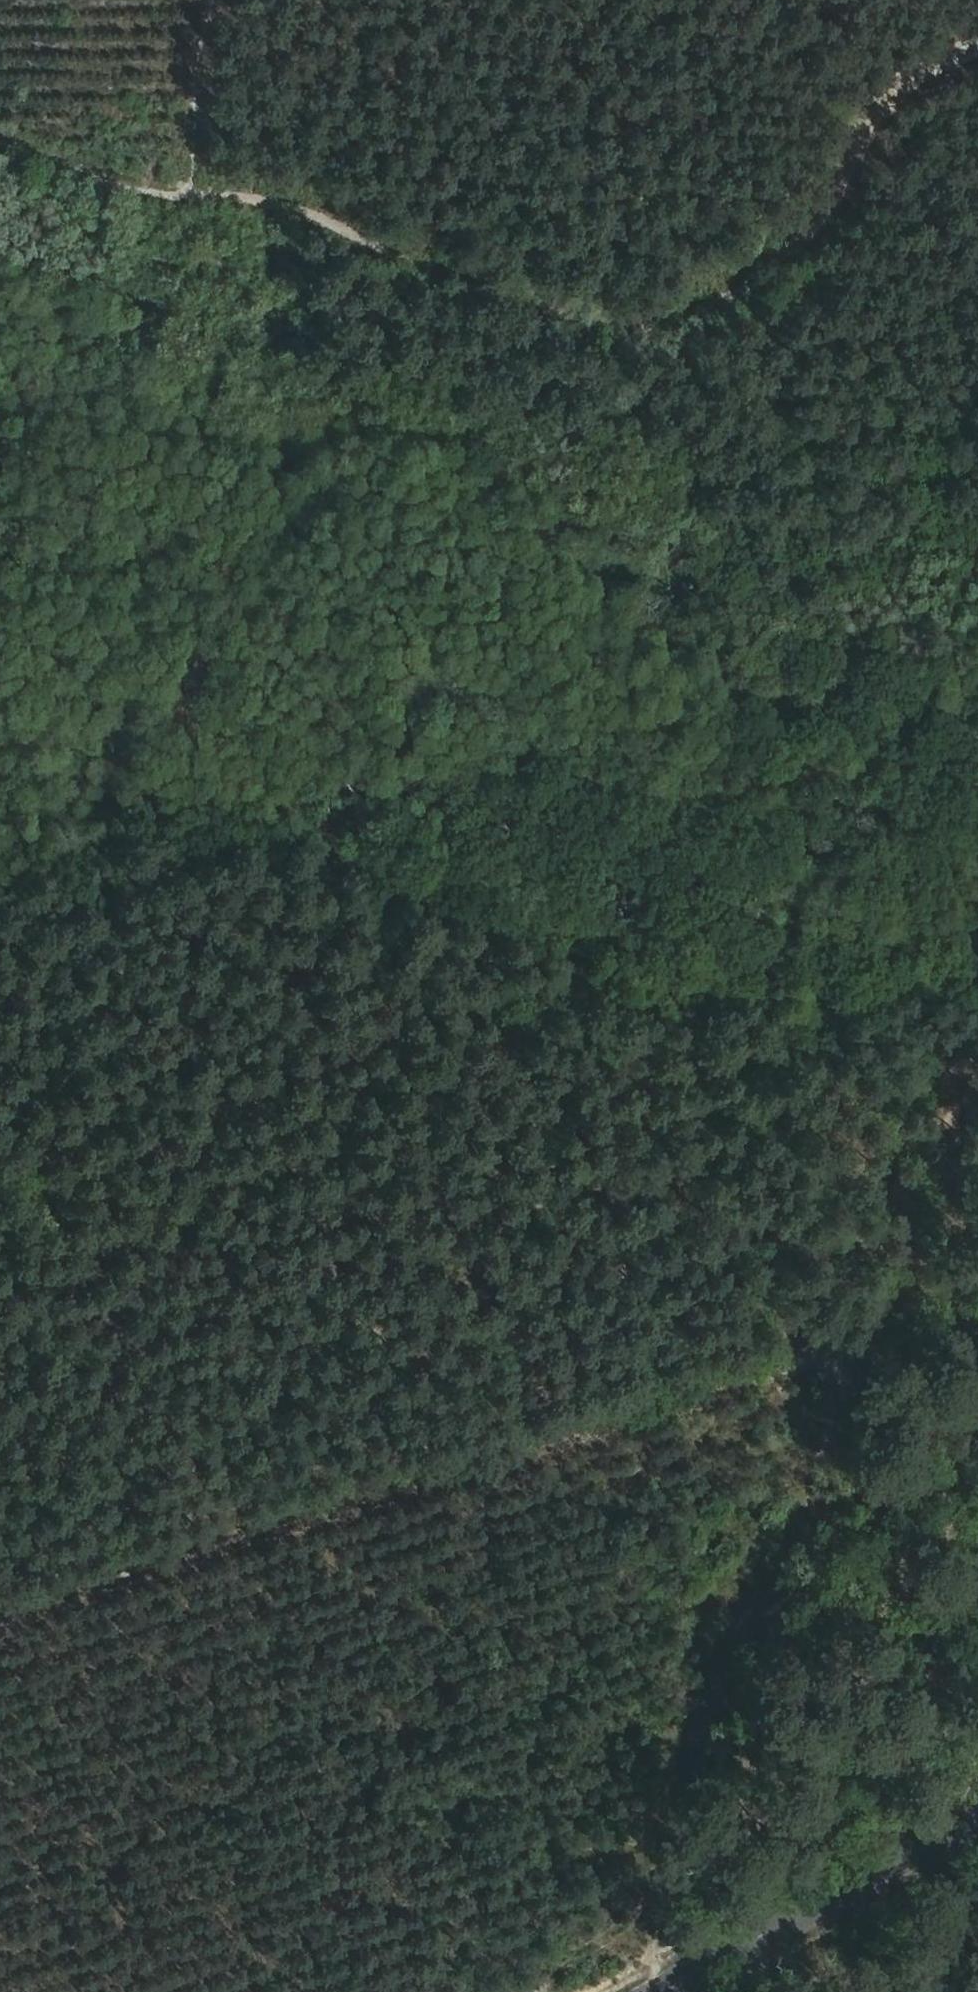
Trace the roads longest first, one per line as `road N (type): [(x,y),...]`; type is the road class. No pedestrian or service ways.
road 1 (track): [(0,137),(148,193),(250,196),(570,319),(676,320),(803,250),(908,86),(977,52)]
road 2 (unclassified): [(661,1991),(977,1818)]

